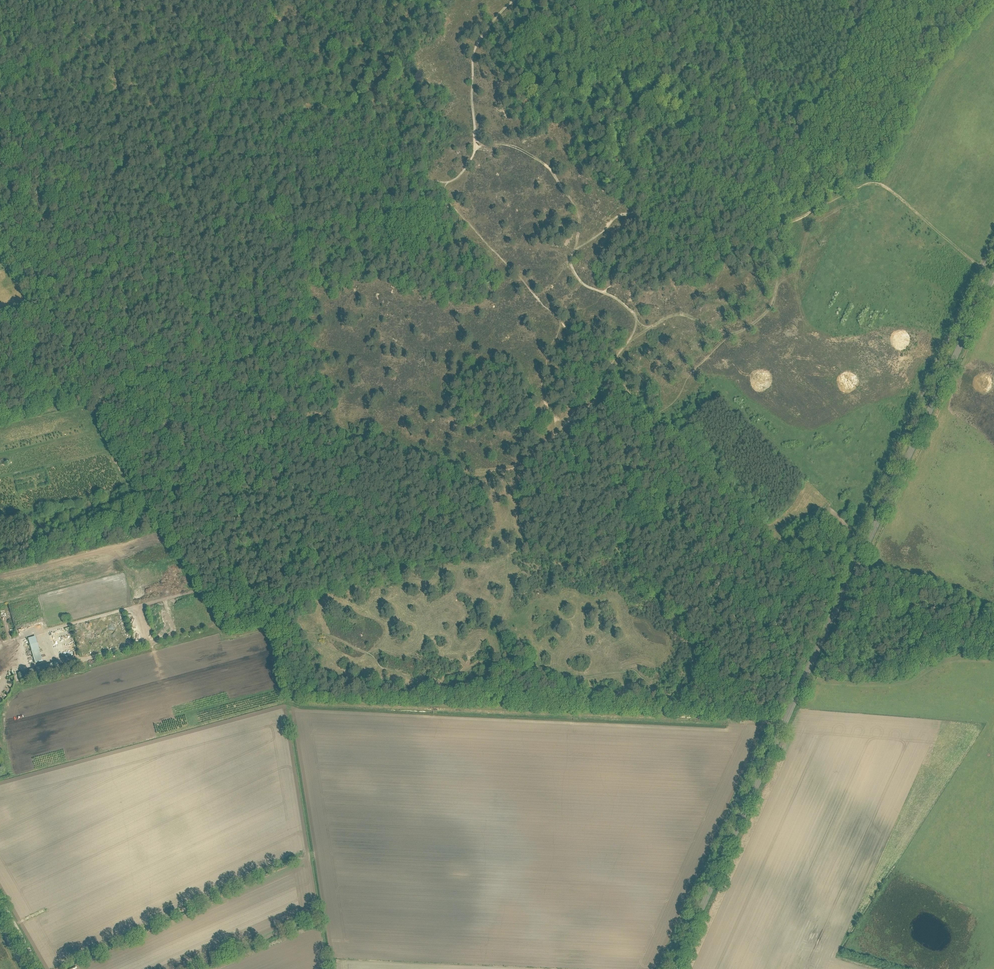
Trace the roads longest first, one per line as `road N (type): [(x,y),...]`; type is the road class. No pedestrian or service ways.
road 1 (track): [(783,725),(290,702),(276,644),(8,716),(19,668)]
road 2 (tertiary): [(674,968),(993,273)]
road 3 (track): [(99,399),(184,378),(226,378),(278,409),(384,431),(448,469),(485,472),(536,460),(557,439)]
road 4 (track): [(819,646),(825,649),(812,678),(821,685),(895,685),(949,663),(993,661)]

